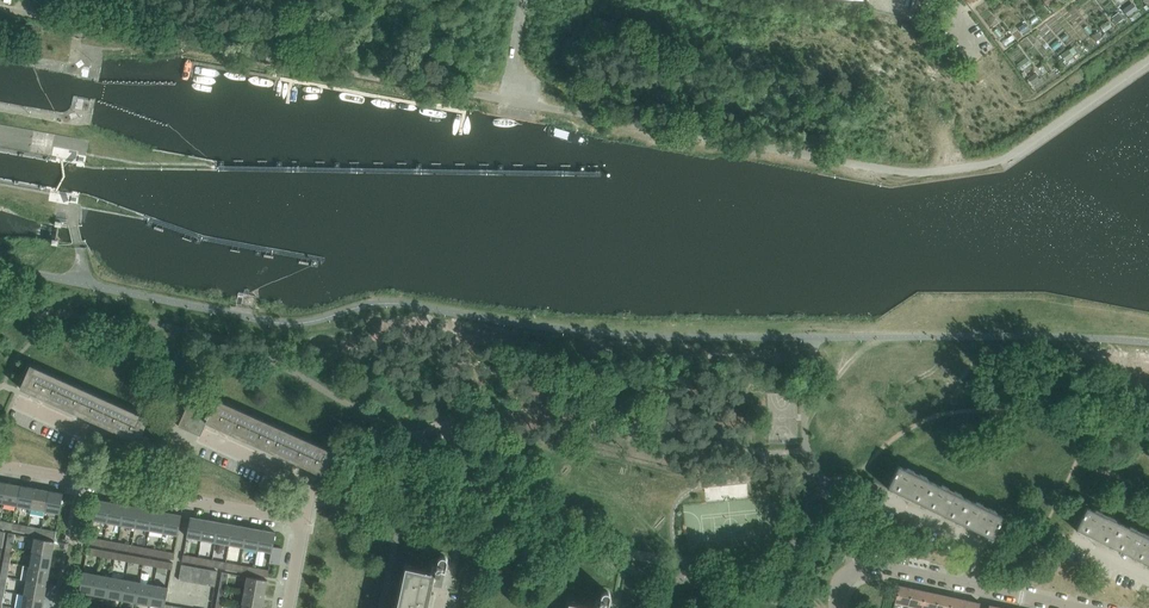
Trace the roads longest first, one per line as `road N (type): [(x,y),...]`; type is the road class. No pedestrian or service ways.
road 1 (unclassified): [(0,6),(901,171),(1007,157),(1148,61)]
road 2 (residential): [(117,485),(306,520)]
road 3 (residential): [(836,607),(838,589),(865,567),(967,583)]
road 4 (residential): [(306,520),(311,484),(205,435)]
road 5 (residential): [(117,485),(123,449),(18,401)]
road 6 (residential): [(967,583),(976,545),(885,500)]

